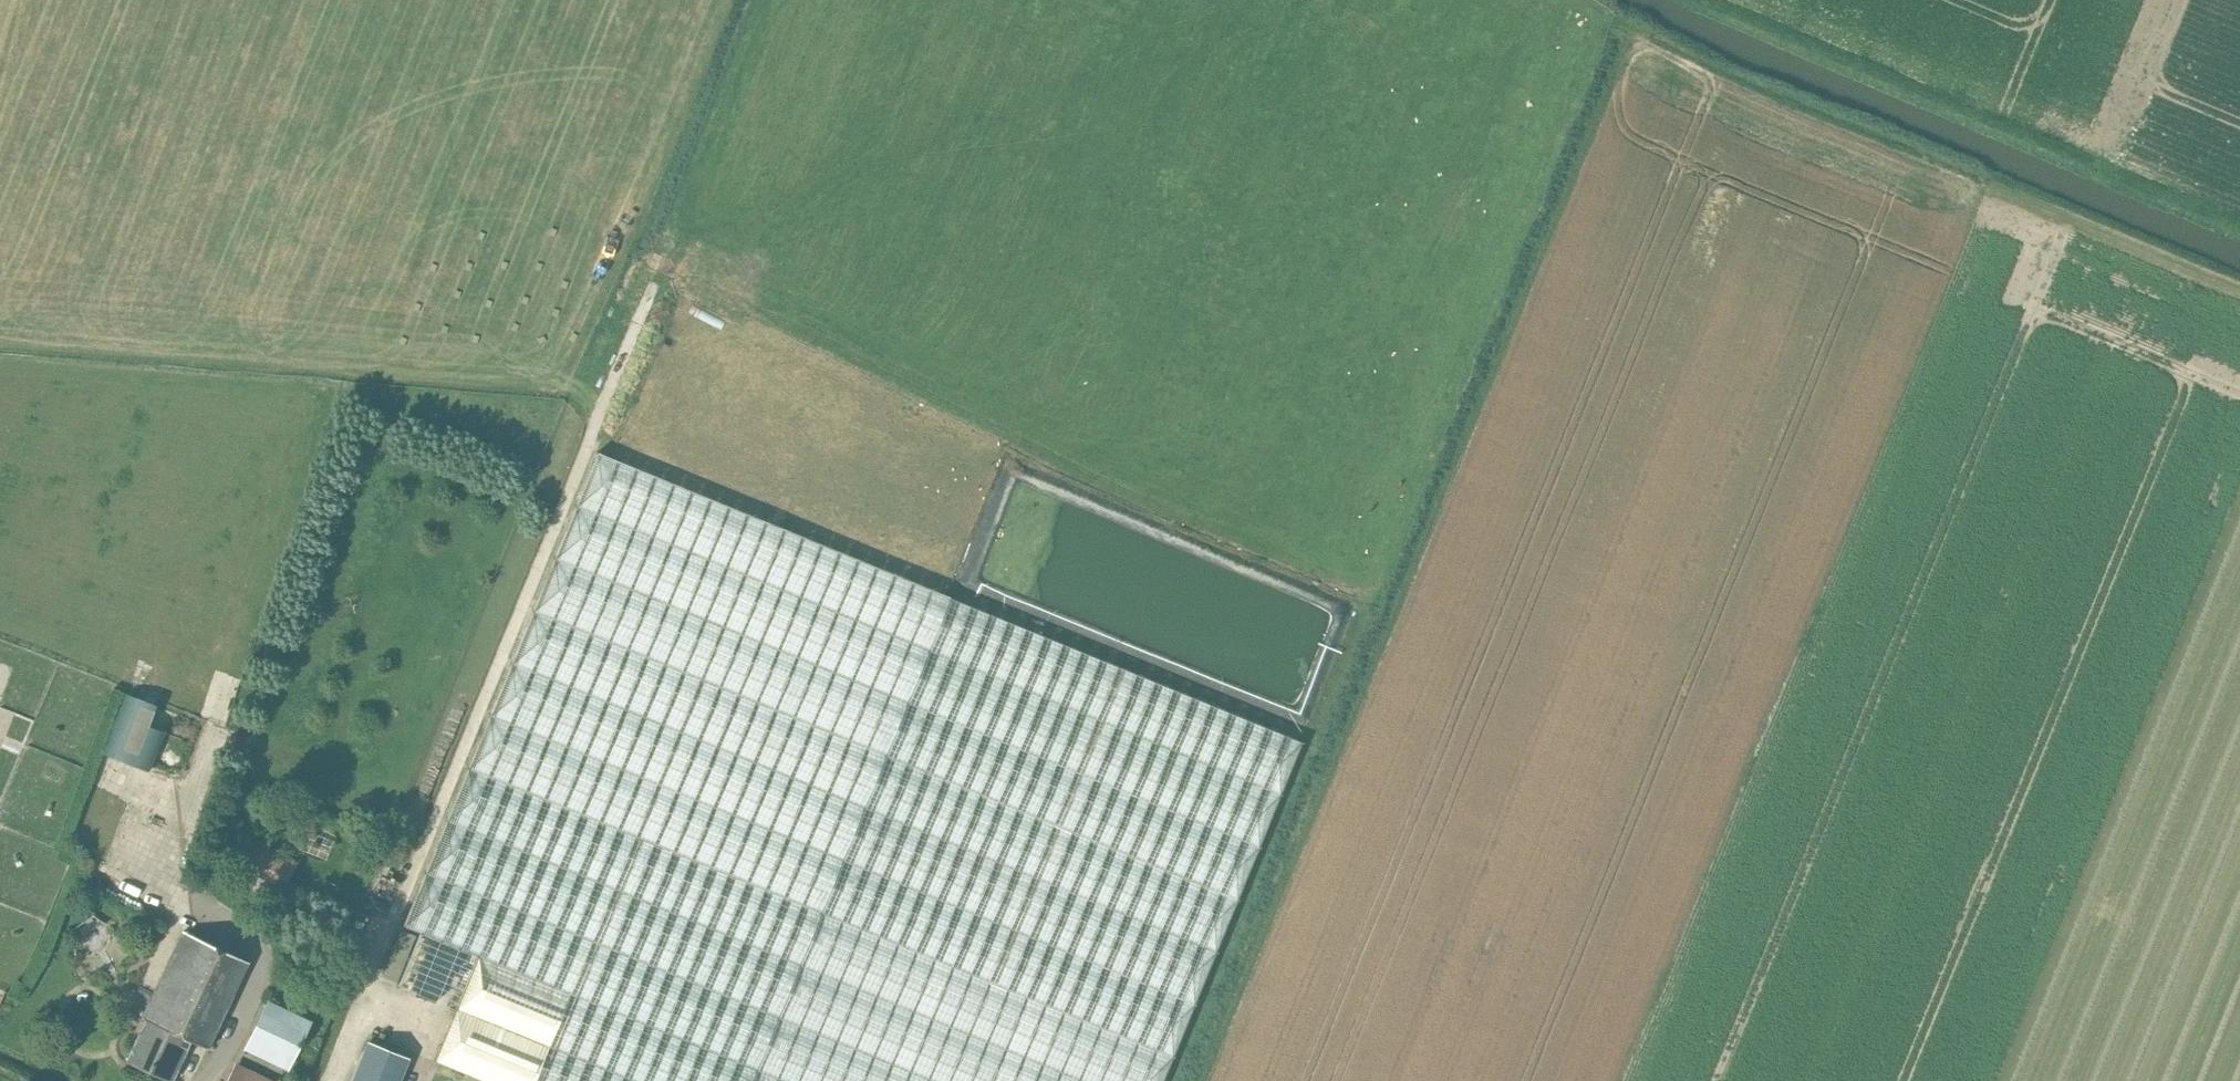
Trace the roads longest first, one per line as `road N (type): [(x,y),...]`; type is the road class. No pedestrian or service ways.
road 1 (track): [(1591,21),(2239,289)]
road 2 (track): [(2239,229),(1695,0)]

